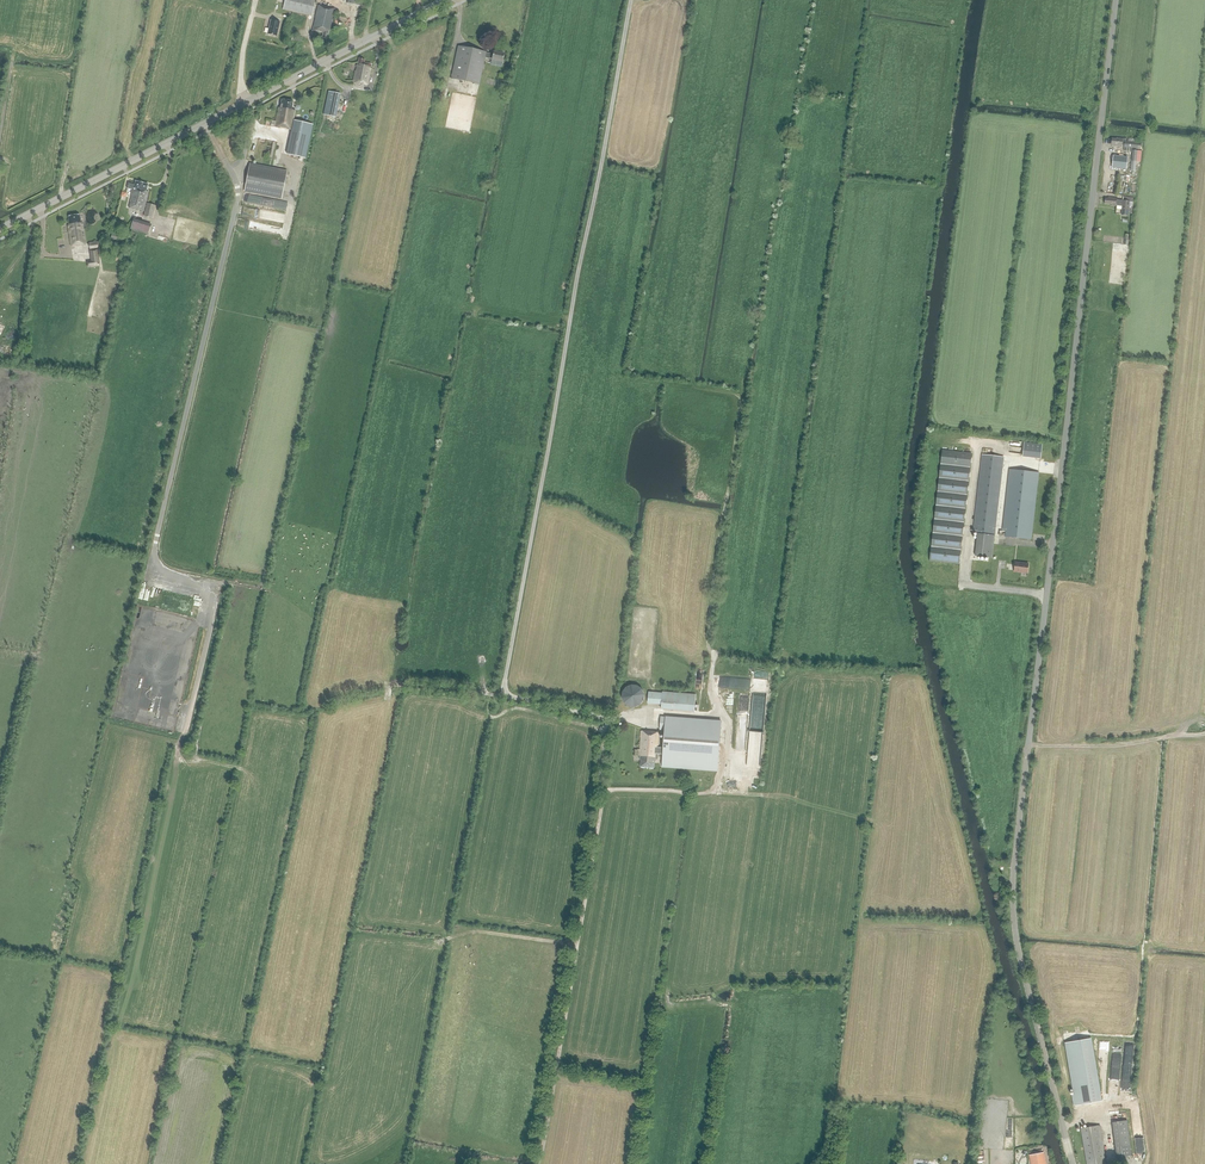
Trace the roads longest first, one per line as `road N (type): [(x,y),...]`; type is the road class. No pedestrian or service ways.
road 1 (tertiary): [(1073,1163),(1017,945),(1012,890),(1116,0)]
road 2 (tertiary): [(0,228),(442,0)]

